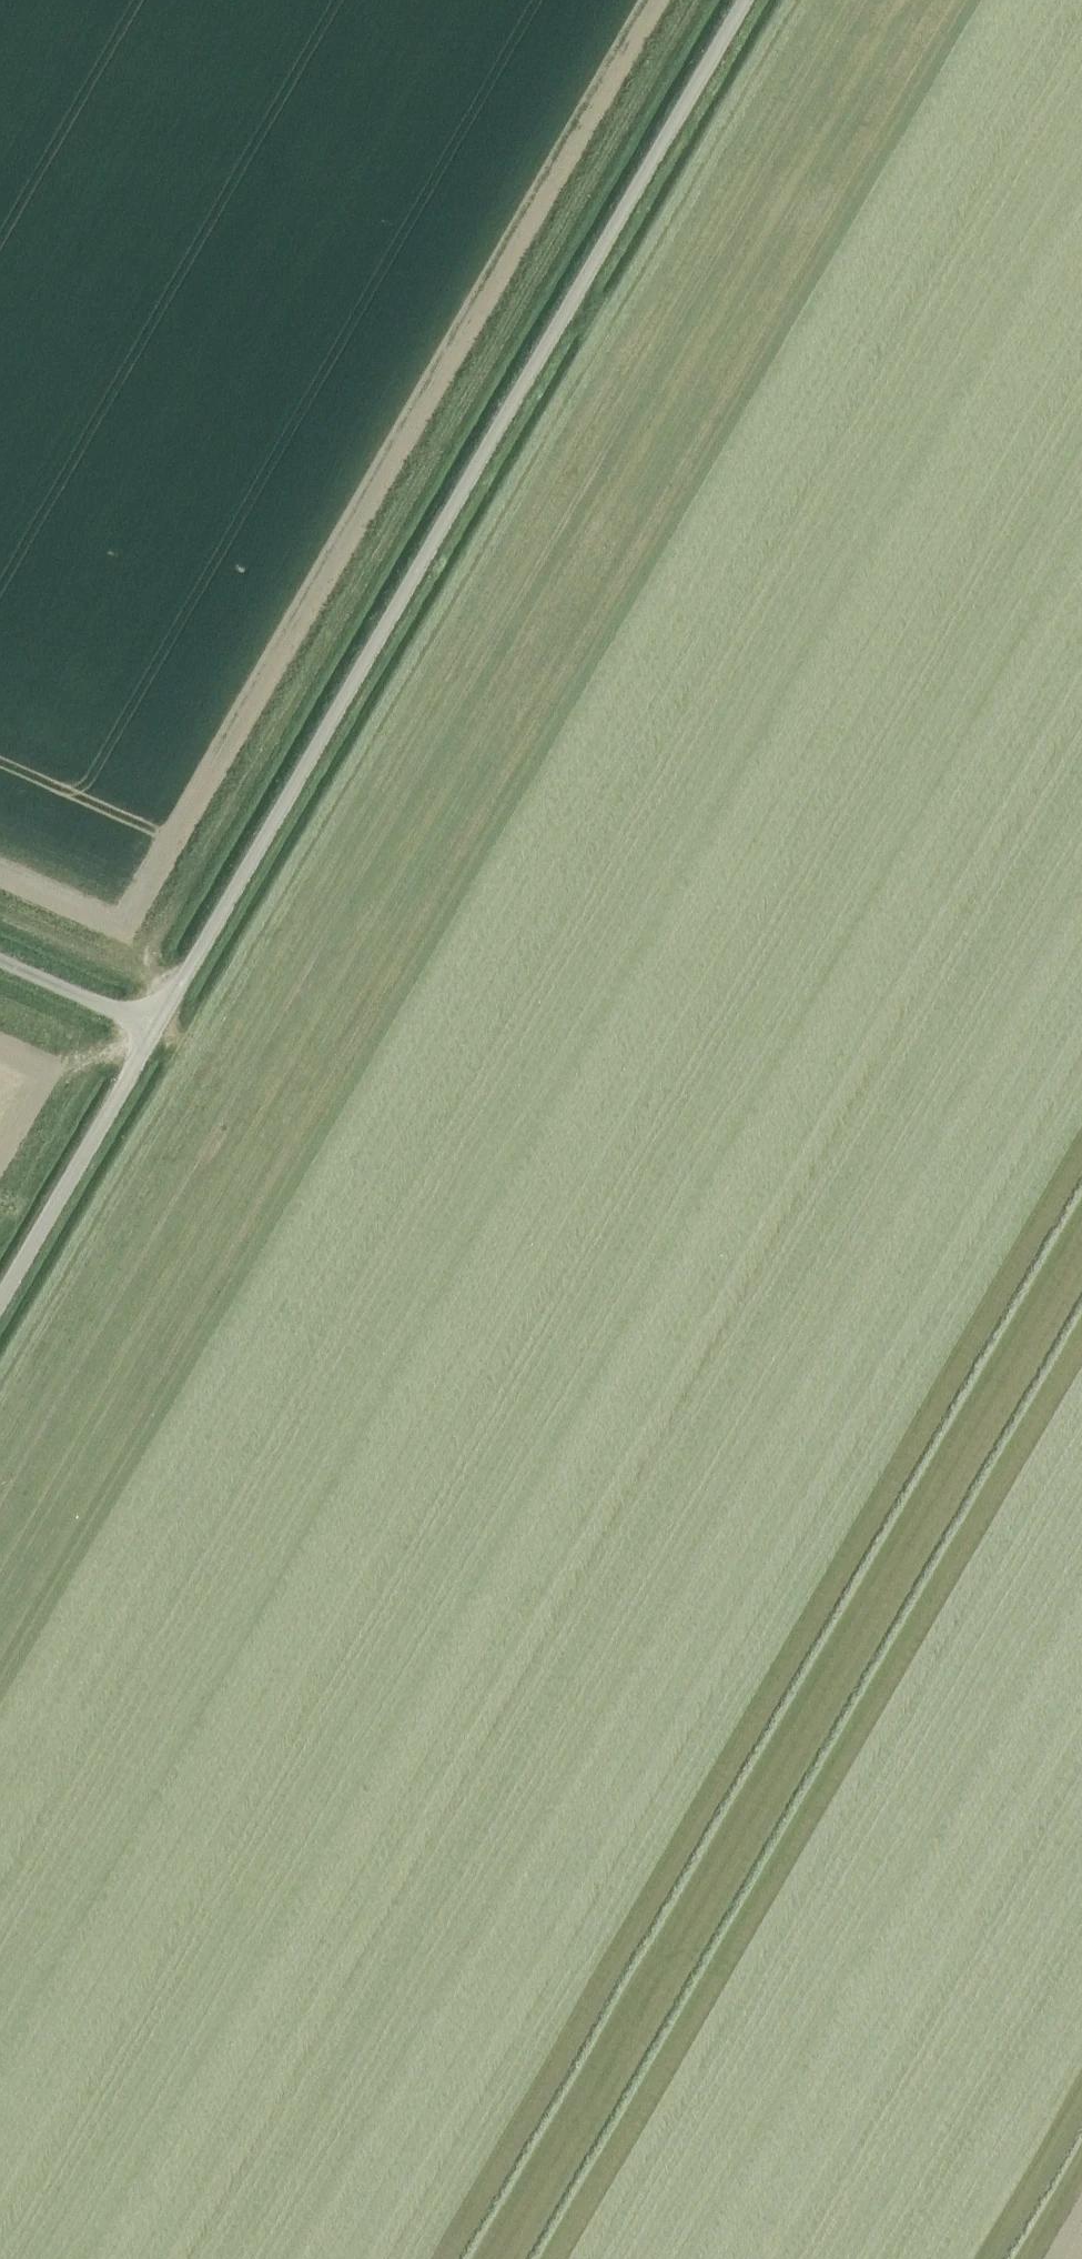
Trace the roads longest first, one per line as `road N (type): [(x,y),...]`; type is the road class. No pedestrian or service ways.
road 1 (unclassified): [(151,1036),(745,0)]
road 2 (unclassified): [(0,1311),(151,1036)]
road 3 (unclassified): [(151,1036),(0,960)]

